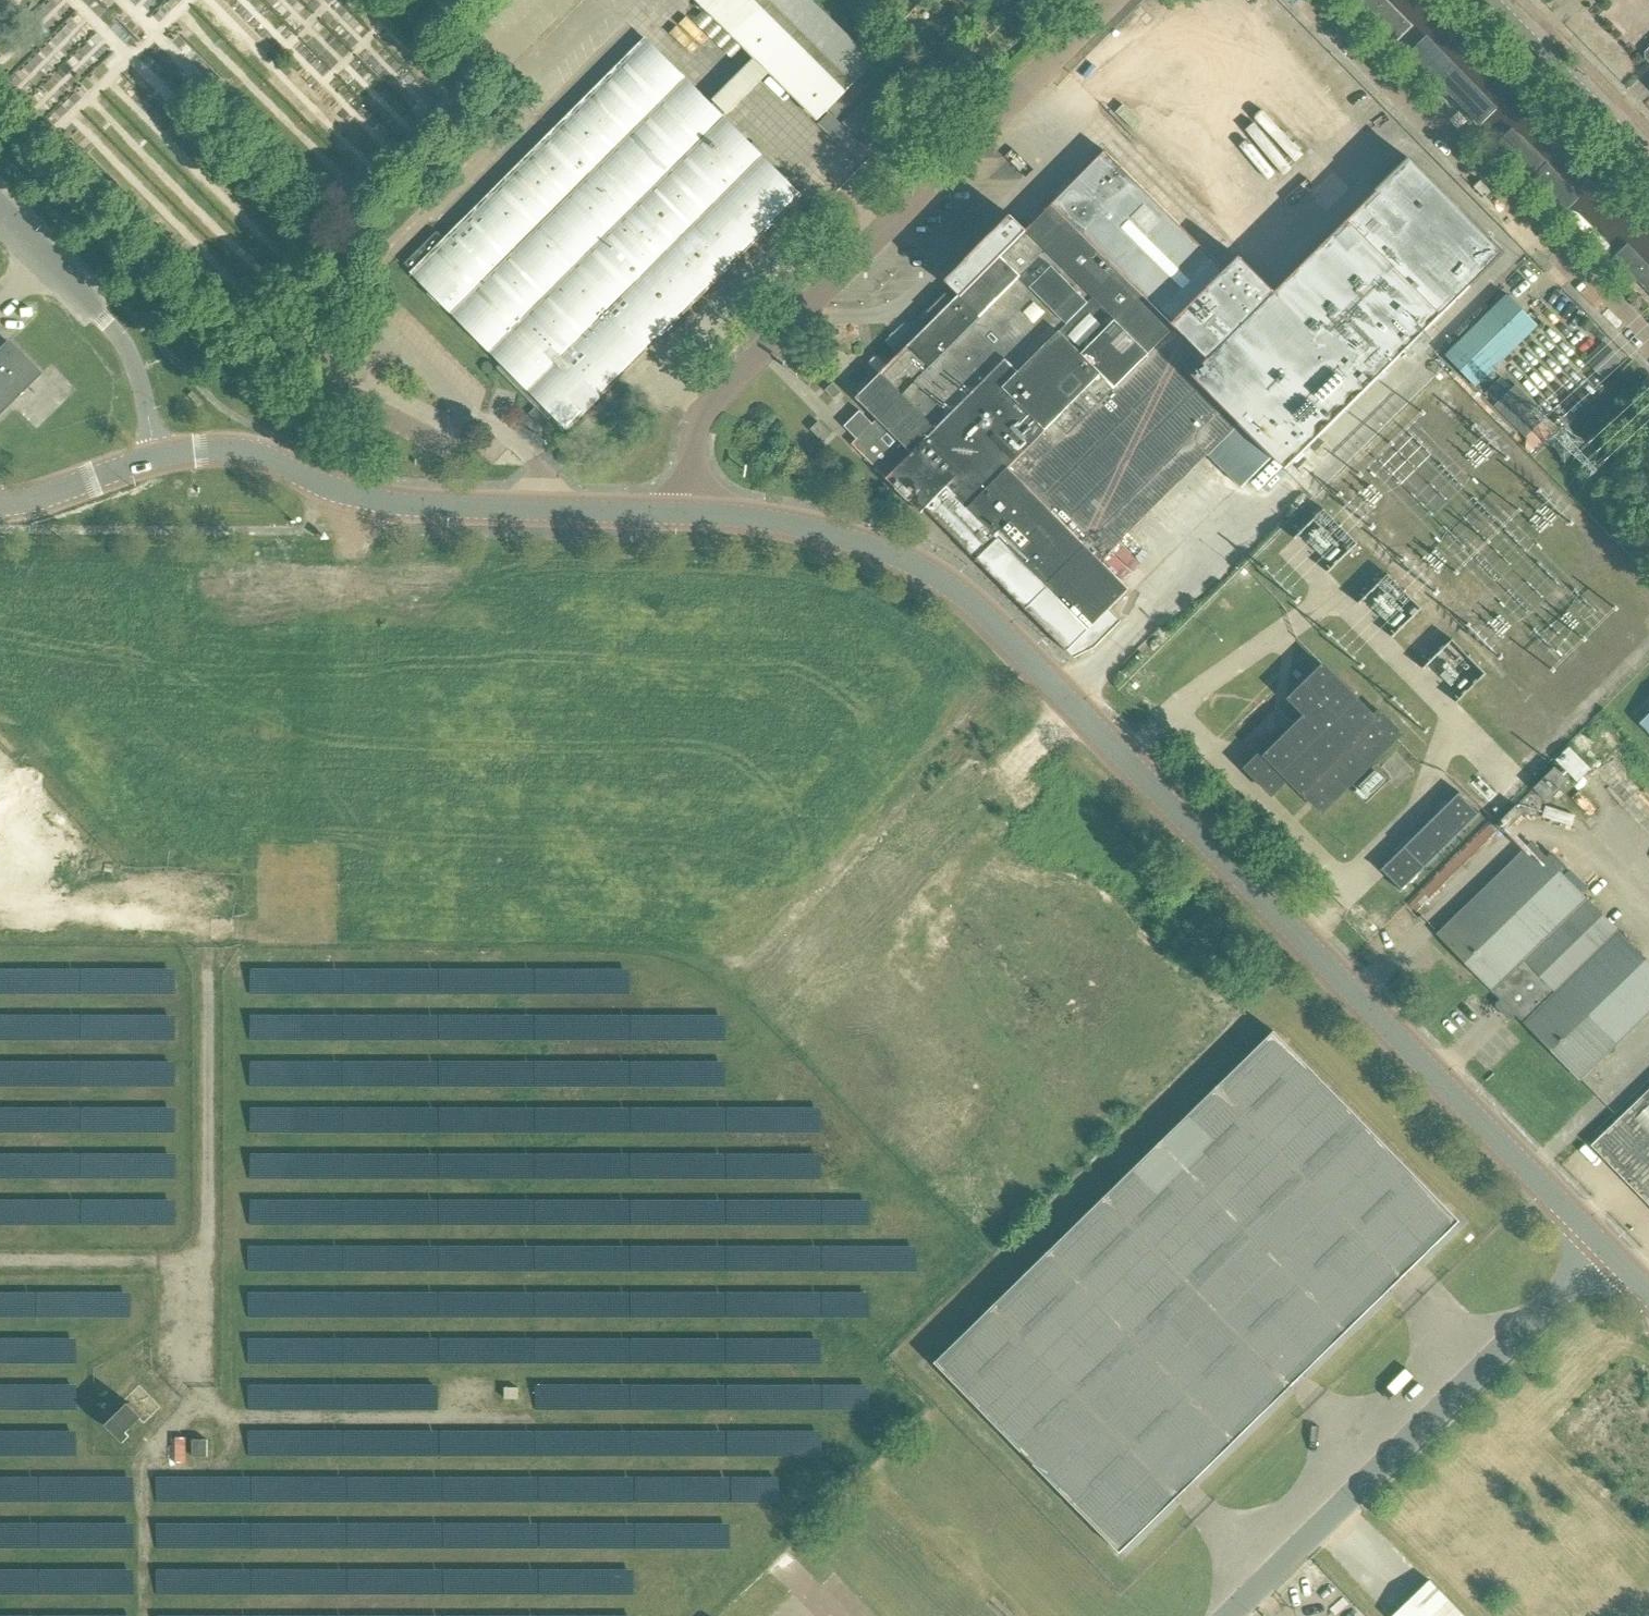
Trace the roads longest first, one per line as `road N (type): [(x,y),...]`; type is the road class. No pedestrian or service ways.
road 1 (unclassified): [(1601,1243),(992,621),(936,577),(856,541),(767,518),(693,515)]
road 2 (unclassified): [(693,515),(696,443),(711,406),(1115,0)]
road 3 (track): [(0,1263),(208,1262),(210,909)]
road 4 (unclassified): [(693,515),(385,503),(331,490),(254,454),(154,460)]
road 5 (unclassified): [(1230,1615),(1601,1243)]
road 6 (unclassified): [(1648,340),(1313,0)]
road 7 (track): [(148,1615),(148,1472),(207,1399),(208,1262)]
road 8 (residential): [(154,460),(128,349),(0,213)]
road 9 (track): [(207,1399),(241,1422),(469,1421),(469,1392)]
road 10 (secondary): [(1648,169),(1483,0)]
road 11 (unclassified): [(154,460),(64,492),(0,503)]

